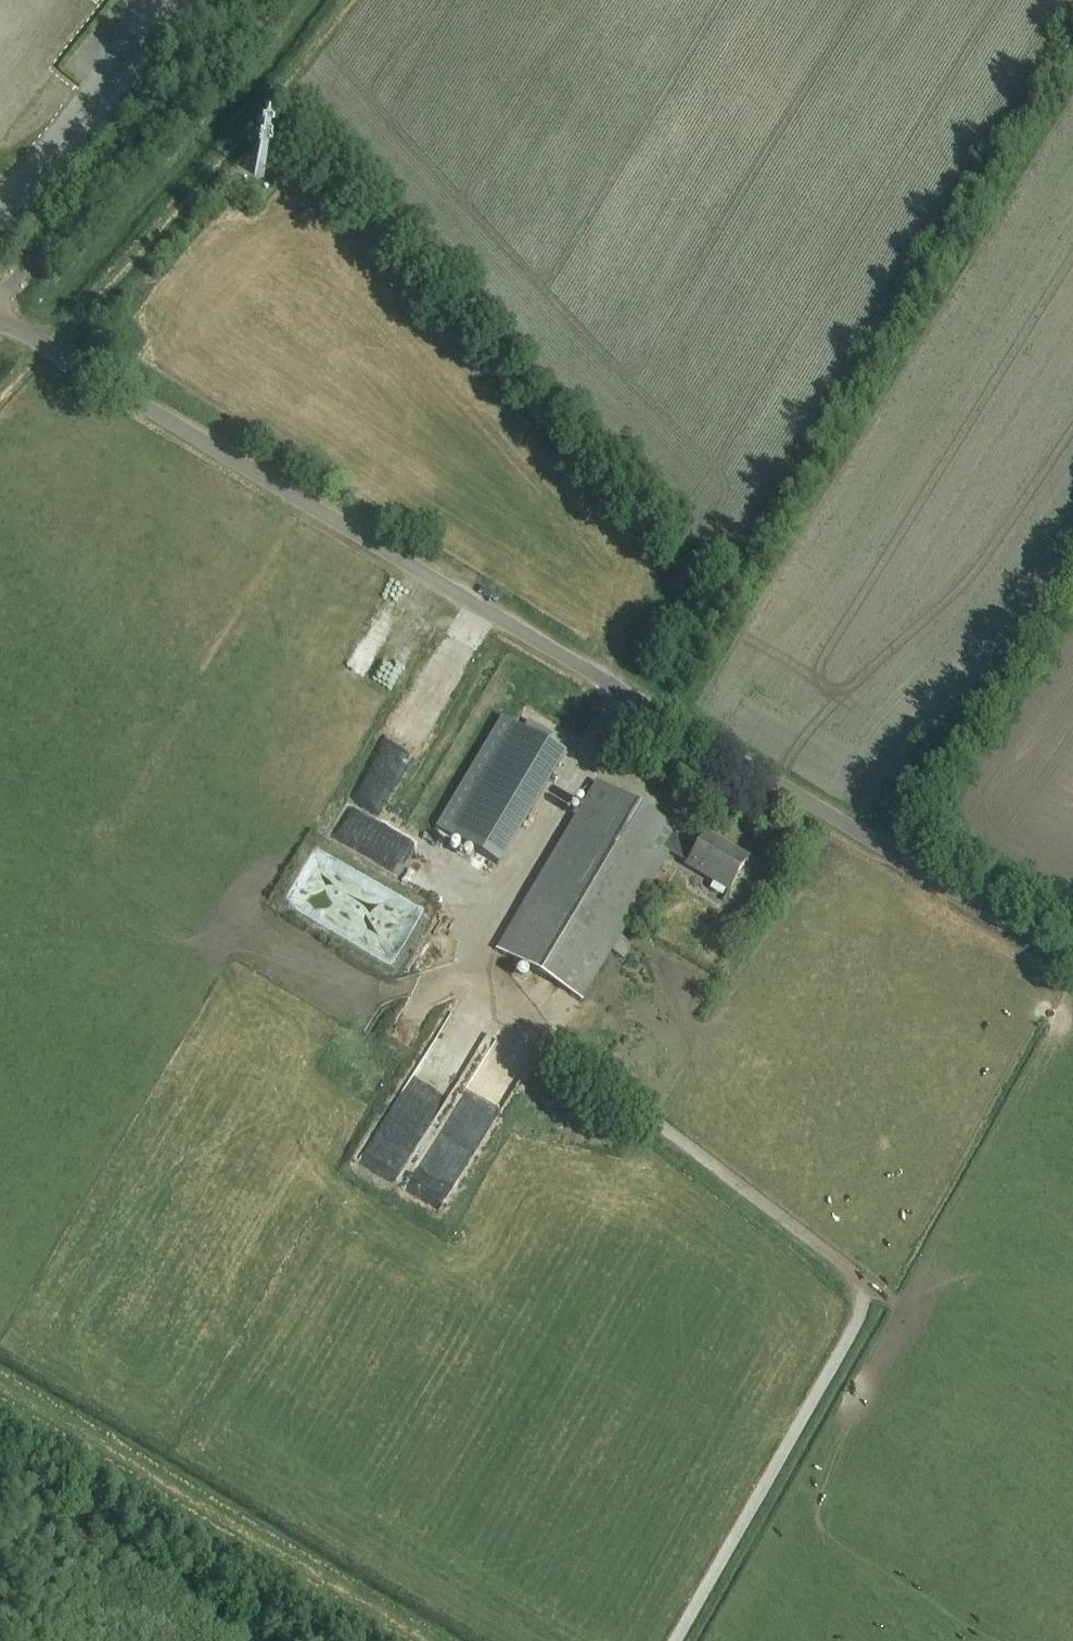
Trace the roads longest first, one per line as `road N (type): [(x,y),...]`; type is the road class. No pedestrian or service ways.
road 1 (unclassified): [(1072,960),(0,319)]
road 2 (track): [(551,1042),(862,1288),(860,1318),(676,1640)]

